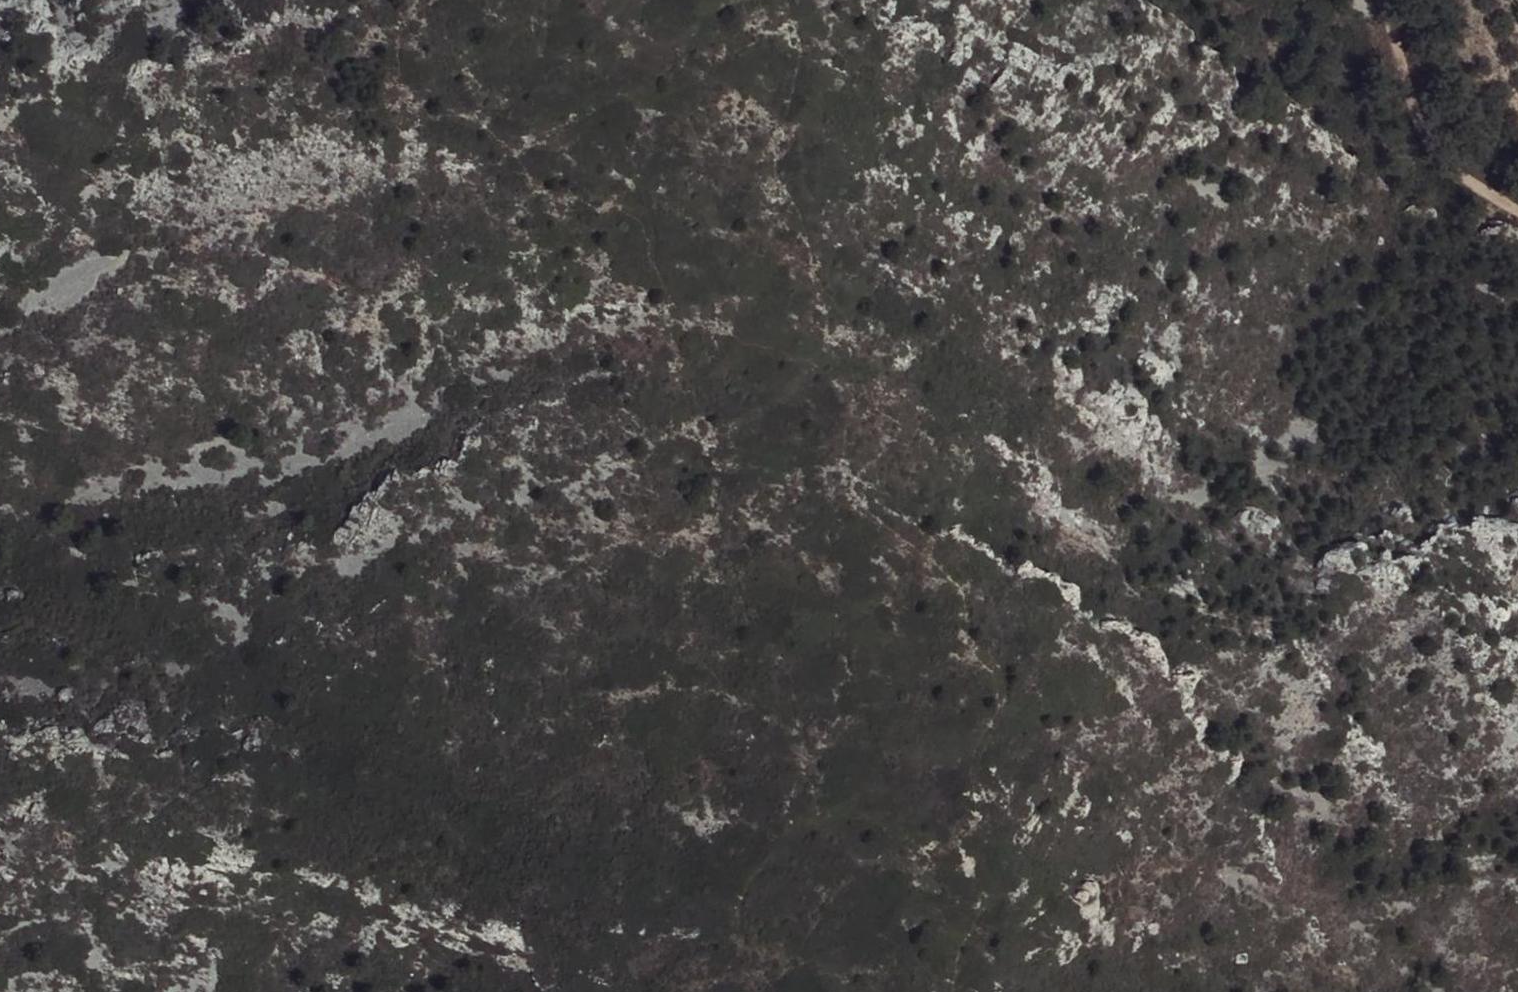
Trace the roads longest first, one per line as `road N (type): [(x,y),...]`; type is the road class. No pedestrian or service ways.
road 1 (track): [(1383,0),(1426,160),(1517,212)]

